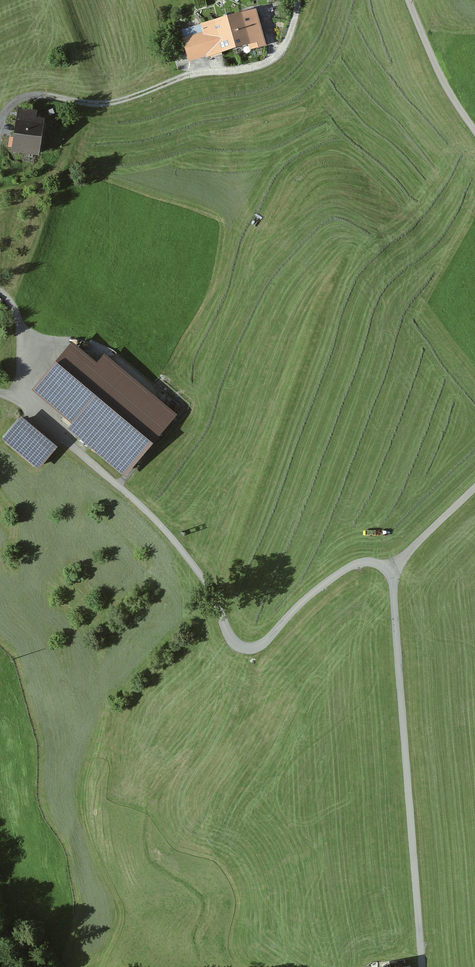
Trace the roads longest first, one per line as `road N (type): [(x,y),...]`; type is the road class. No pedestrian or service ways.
road 1 (unclassified): [(391,568),(362,560),(338,571),(265,642),(248,646),(233,637),(216,594),(149,510),(34,408)]
road 2 (unclassified): [(391,568),(423,966)]
road 3 (unclassified): [(0,123),(21,99),(115,103),(188,74),(257,67),(292,33),(297,0)]
road 4 (unclassified): [(412,0),(474,128)]
road 5 (unclassified): [(34,408),(17,308),(0,289)]

